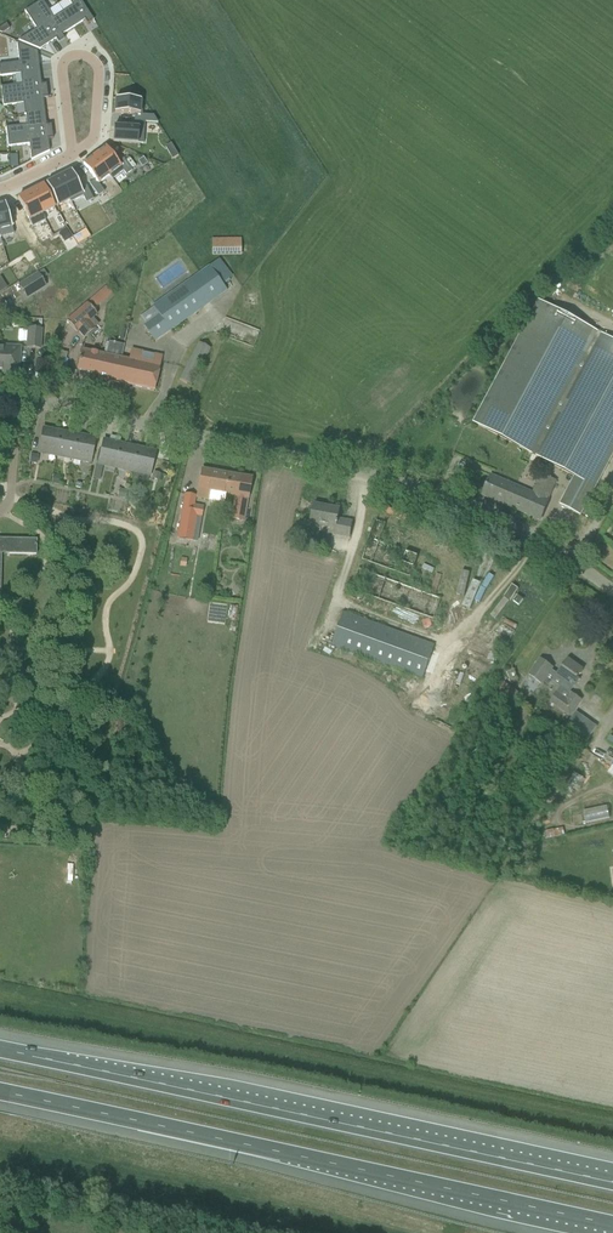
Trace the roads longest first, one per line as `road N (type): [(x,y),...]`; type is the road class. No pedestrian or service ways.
road 1 (motorway): [(0,1093),(612,1226)]
road 2 (motorway): [(612,1182),(0,1050)]
road 3 (residential): [(571,559),(455,495),(13,400)]
road 4 (residential): [(67,152),(59,57),(96,58),(93,140)]

